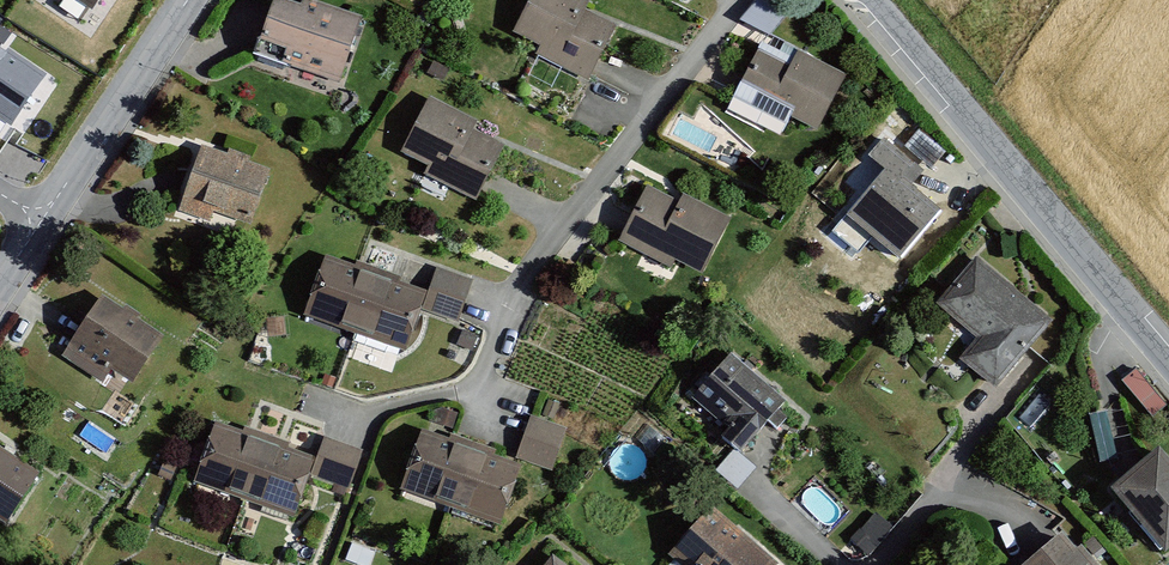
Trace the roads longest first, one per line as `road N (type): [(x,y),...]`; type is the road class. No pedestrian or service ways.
road 1 (residential): [(737,0),(520,290),(475,381),(374,421),(313,402)]
road 2 (tertiary): [(868,0),(1168,359)]
road 3 (tertiary): [(44,221),(189,0)]
road 4 (residential): [(1033,374),(861,564)]

